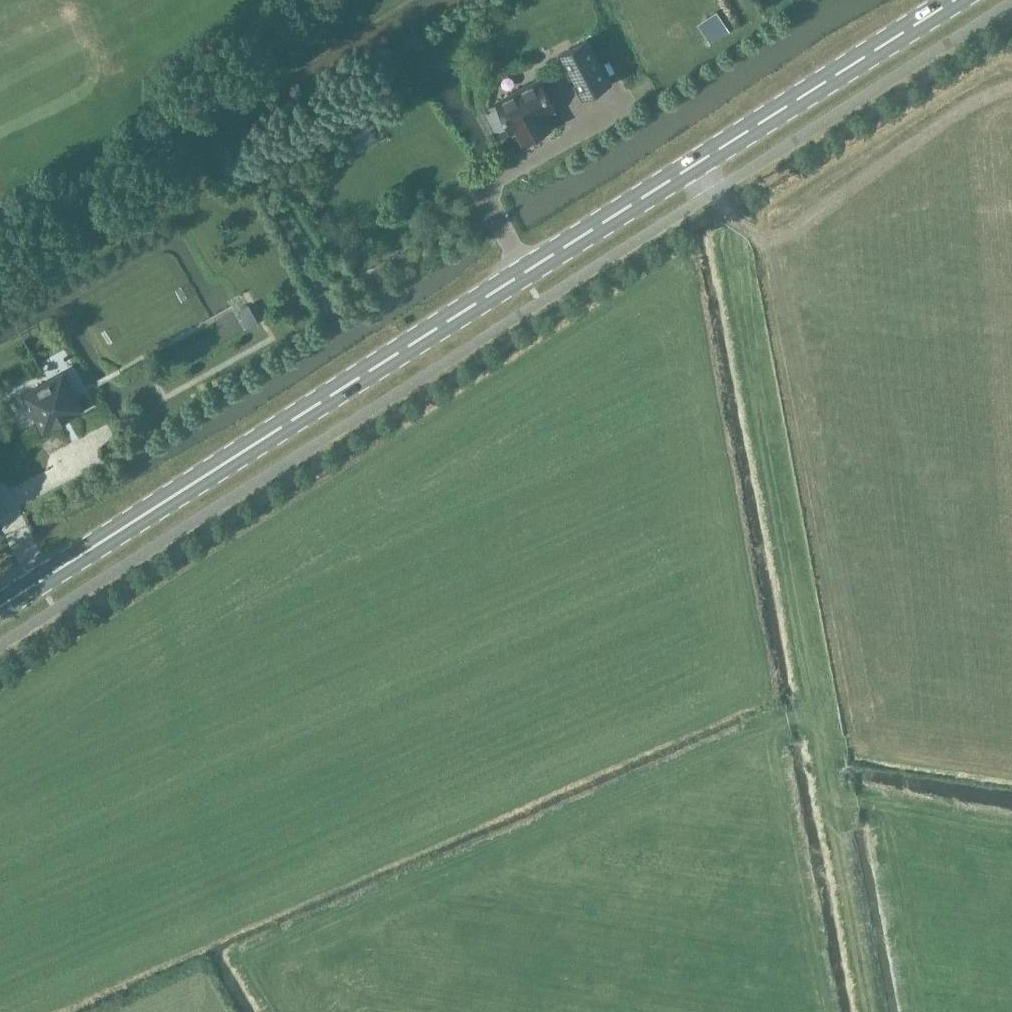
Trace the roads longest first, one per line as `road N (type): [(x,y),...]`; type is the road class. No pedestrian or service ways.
road 1 (secondary): [(3,604),(956,0)]

